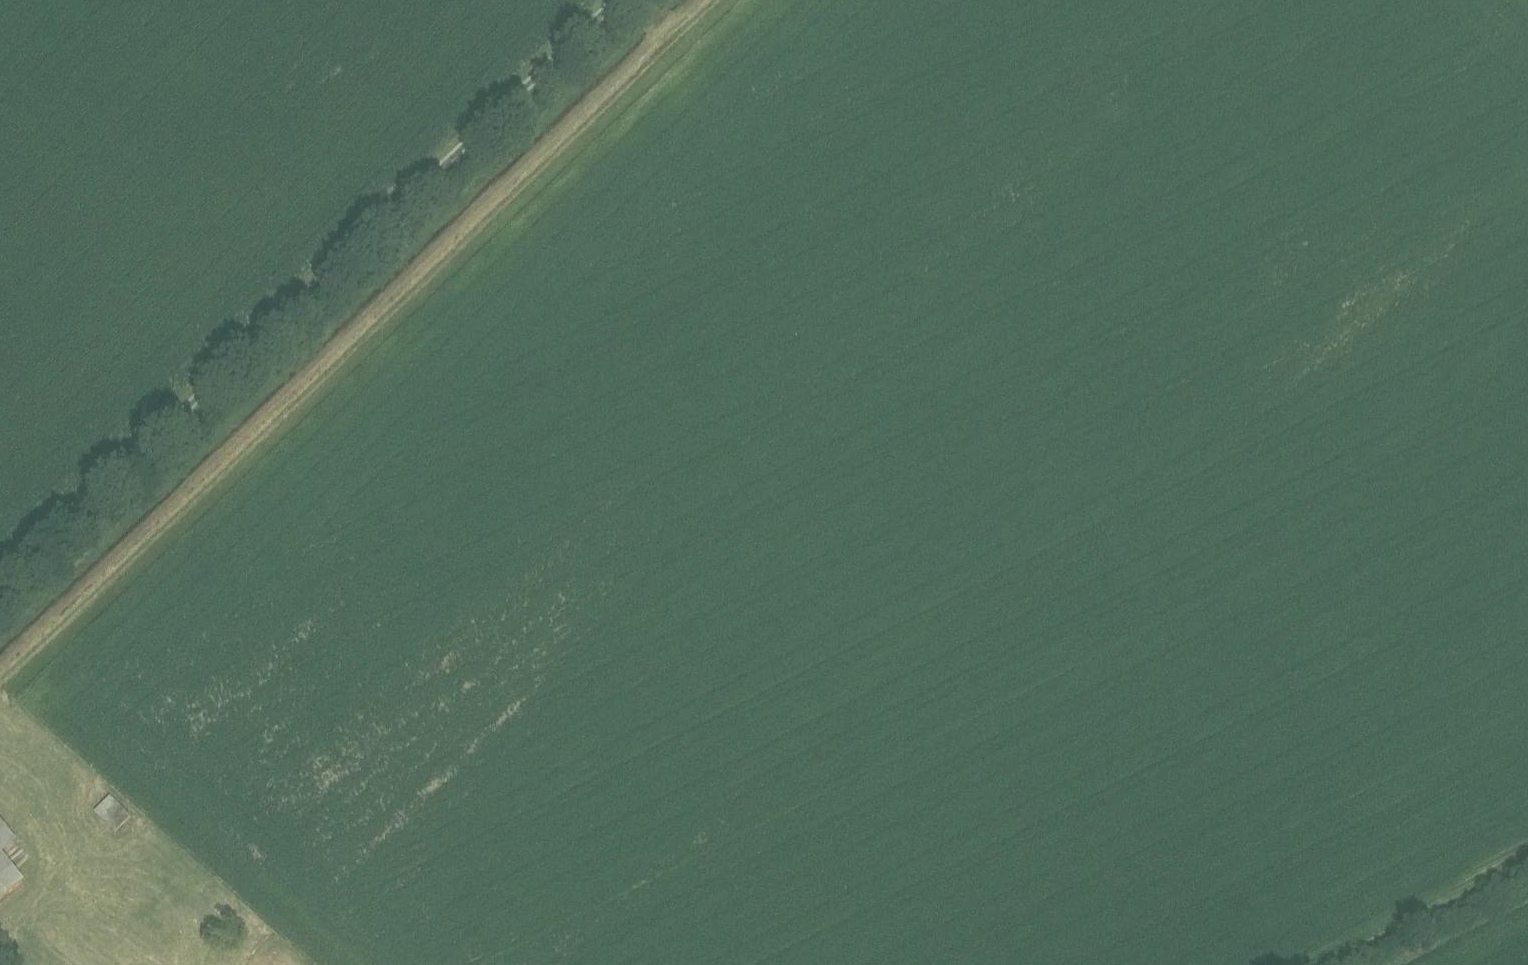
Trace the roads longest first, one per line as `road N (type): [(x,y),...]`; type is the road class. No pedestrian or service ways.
road 1 (track): [(0,589),(611,0)]

